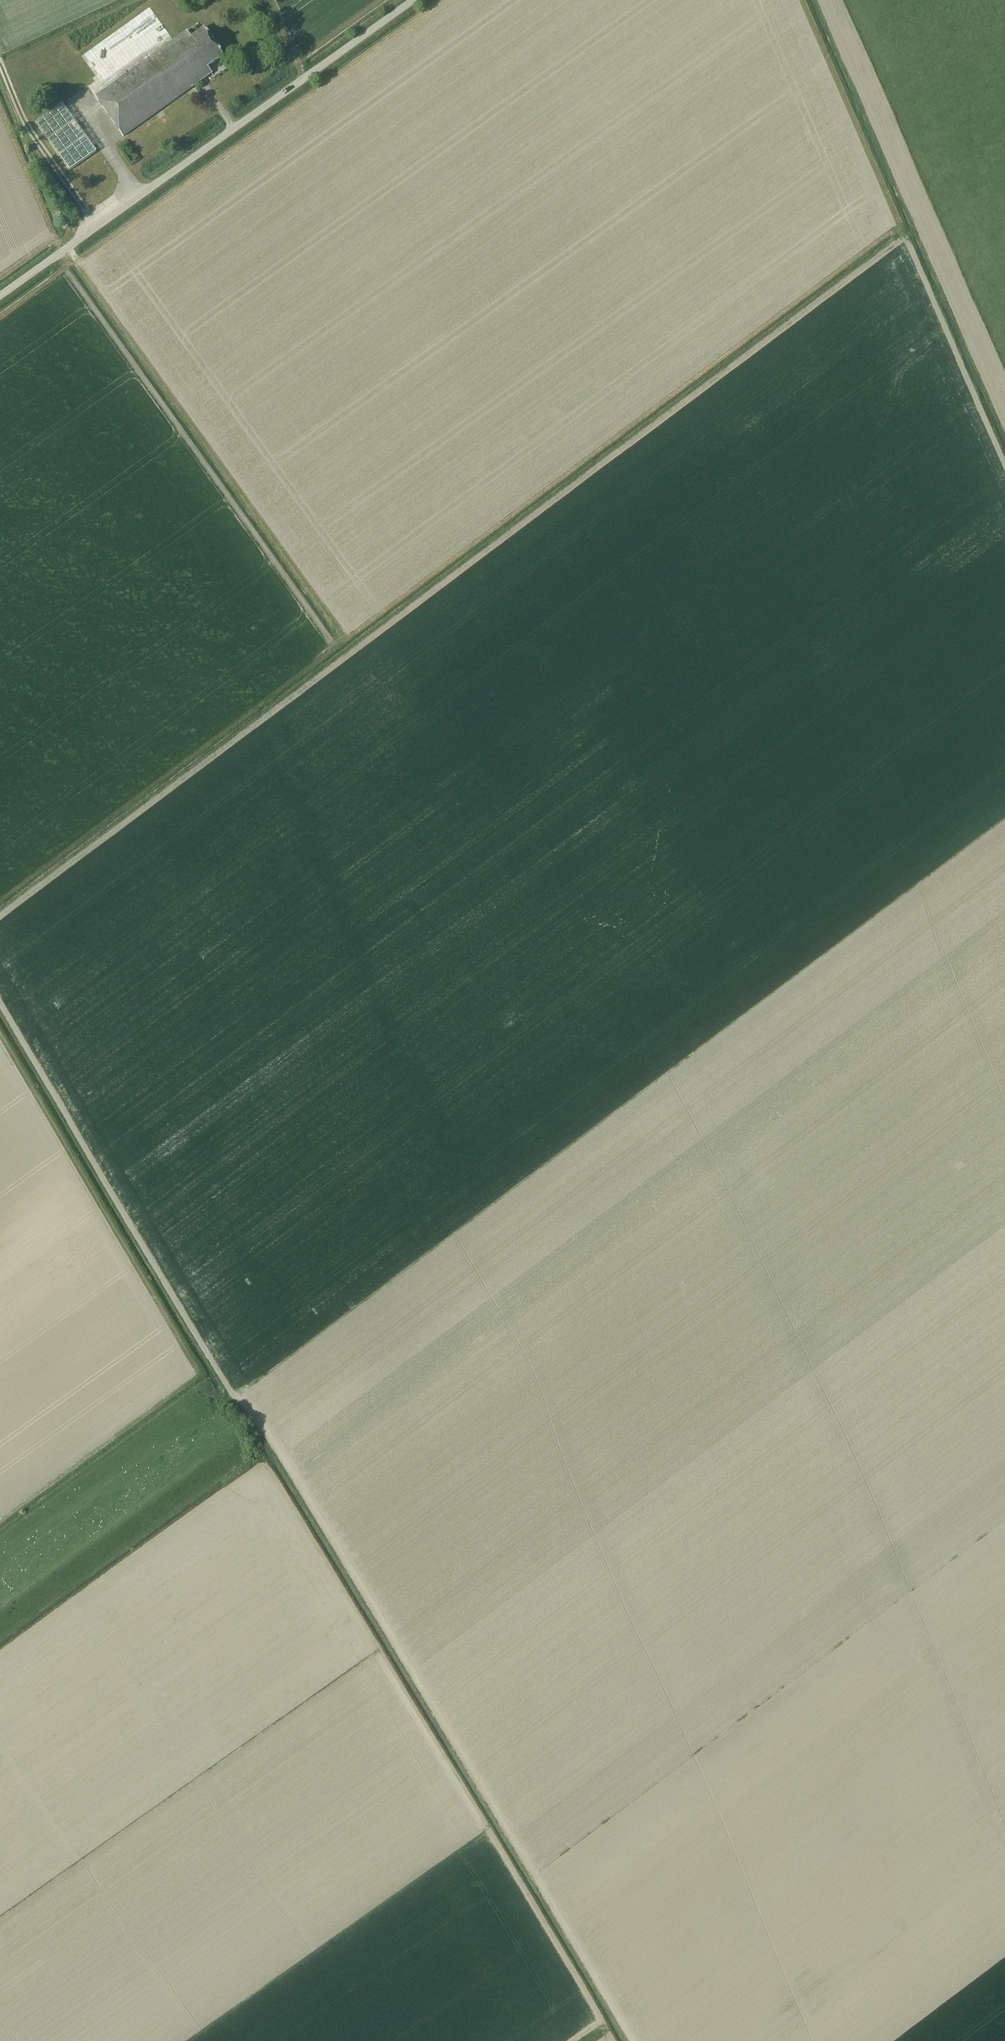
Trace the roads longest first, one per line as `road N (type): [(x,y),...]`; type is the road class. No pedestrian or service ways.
road 1 (unclassified): [(0,298),(416,0)]
road 2 (track): [(1004,1833),(909,1603)]

